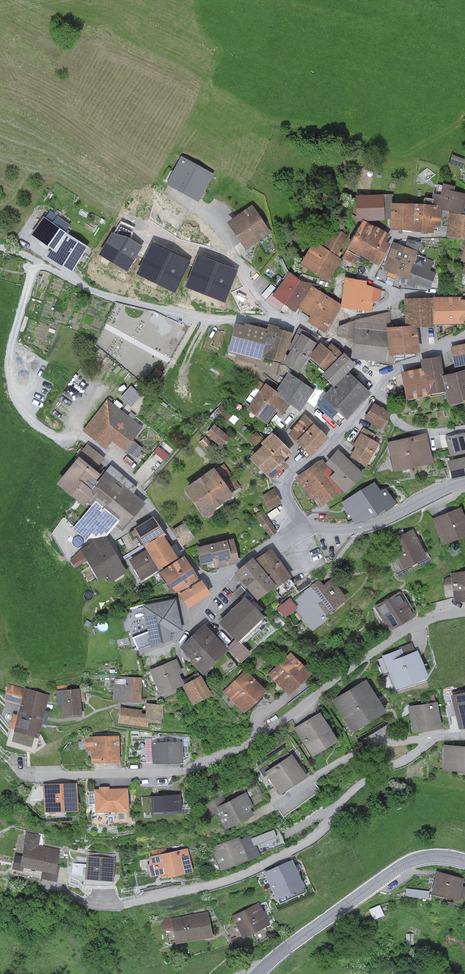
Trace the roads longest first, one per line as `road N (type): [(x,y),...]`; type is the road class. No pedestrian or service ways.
road 1 (residential): [(464,612),(406,631),(251,742),(194,768),(31,776),(10,760)]
road 2 (residential): [(431,738),(360,785),(297,847),(231,879),(125,905)]
road 3 (residential): [(302,522),(287,495),(294,469),(345,430),(392,374),(464,335)]
road 4 (secondary): [(257,973),(408,862),(464,861)]
road 5 (residential): [(431,738),(353,756),(275,806)]
road 6 (residential): [(464,482),(368,526),(302,522)]
road 7 (residential): [(188,622),(223,576),(302,522)]

